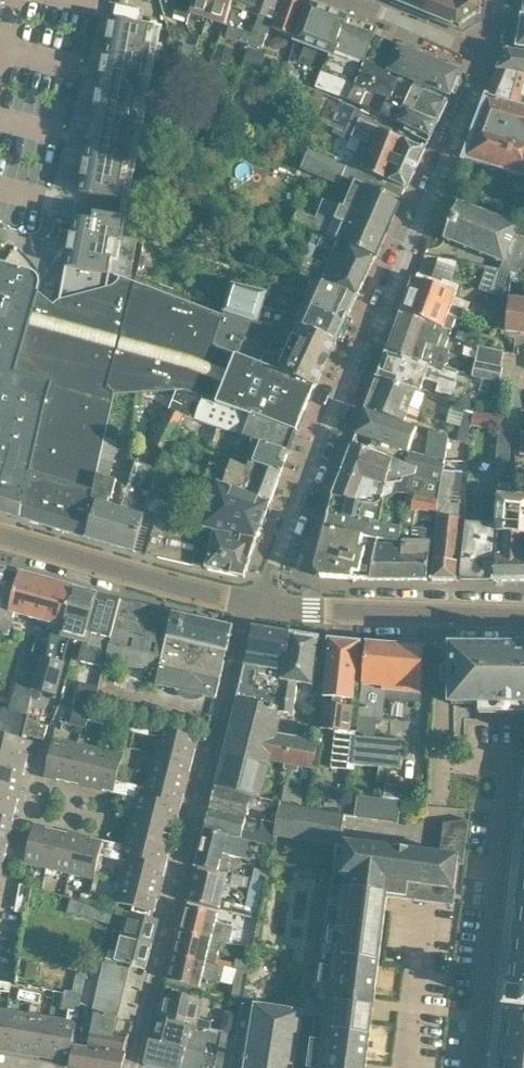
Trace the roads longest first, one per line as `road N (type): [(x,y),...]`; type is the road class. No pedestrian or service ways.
road 1 (residential): [(260,604),(327,424),(479,78),(486,45)]
road 2 (residential): [(474,1067),(513,761),(437,757)]
road 3 (residential): [(220,718),(133,1067)]
road 4 (tertiary): [(523,617),(260,604)]
road 5 (tertiary): [(249,602),(0,537)]
road 6 (residential): [(486,45),(464,46),(336,0)]

